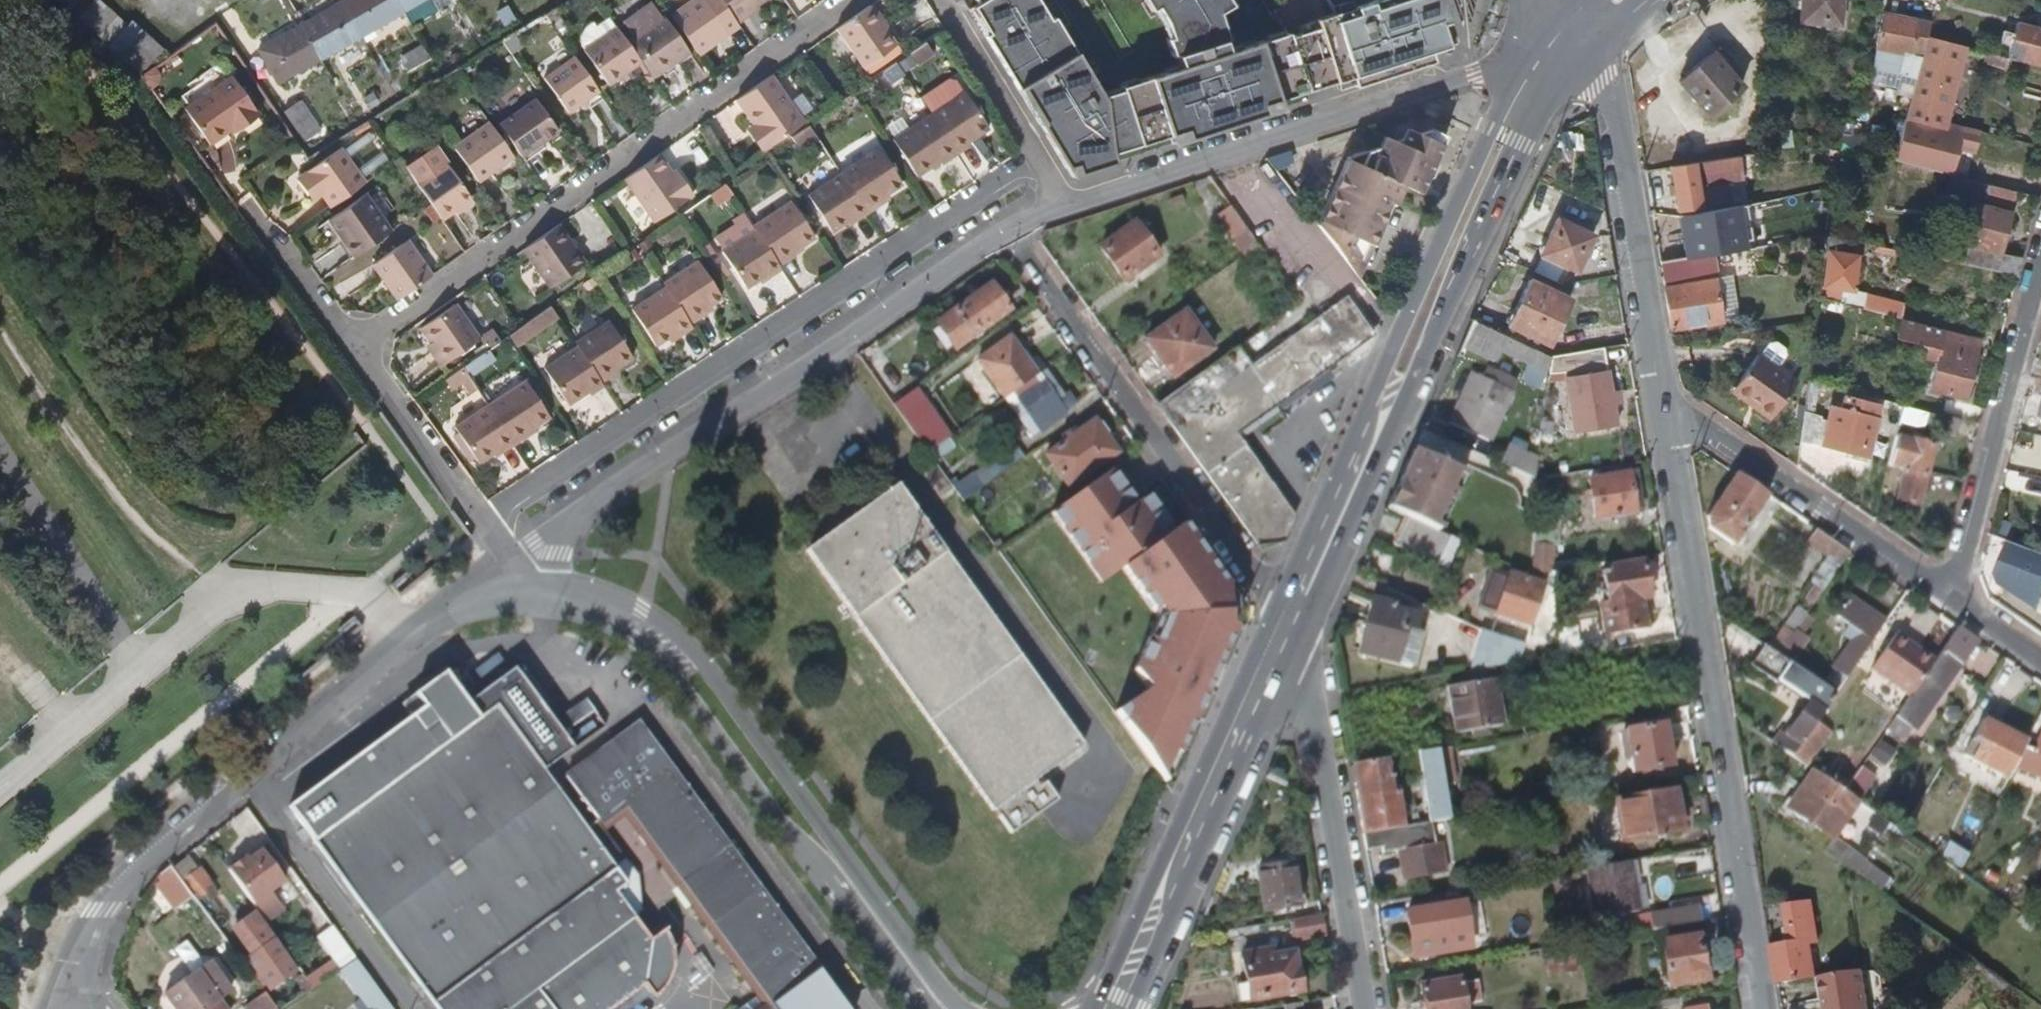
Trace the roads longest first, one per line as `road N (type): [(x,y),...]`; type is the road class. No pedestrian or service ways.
road 1 (residential): [(1060,204),(997,233),(573,513),(537,592)]
road 2 (residential): [(1034,160),(484,519)]
road 3 (residential): [(537,592),(510,589),(470,601),(413,635),(113,892),(86,933),(69,983)]
road 4 (residential): [(1761,1008),(1660,392)]
road 5 (residential): [(961,1008),(673,628),(610,593),(582,586),(537,592)]
road 6 (residential): [(867,0),(354,348)]
road 7 (residential): [(537,592),(634,636),(654,654),(929,1008)]
road 8 (residential): [(1533,54),(1060,204)]
road 9 (primary): [(1533,54),(1491,127),(1388,361),(1352,491)]
road 10 (residential): [(1291,624),(1020,252)]
road 11 (primary): [(1113,1008),(1291,624)]
road 12 (residential): [(1291,624),(1307,667),(1364,1008)]
road 13 (residential): [(1660,392),(1953,597)]
road 14 (residential): [(1660,392),(1607,76),(1592,47)]
road 15 (residential): [(1953,597),(2040,266)]
road 16 (primary): [(1450,301),(1515,141),(1576,32)]
road 17 (primary): [(1450,301),(1592,47)]
road 18 (residential): [(484,519),(354,348)]
road 19 (primary): [(1352,491),(1450,301)]
road 20 (residential): [(1034,160),(939,0)]
road 21 (residential): [(354,348),(245,205)]
road 22 (primary): [(1291,624),(1352,491)]

